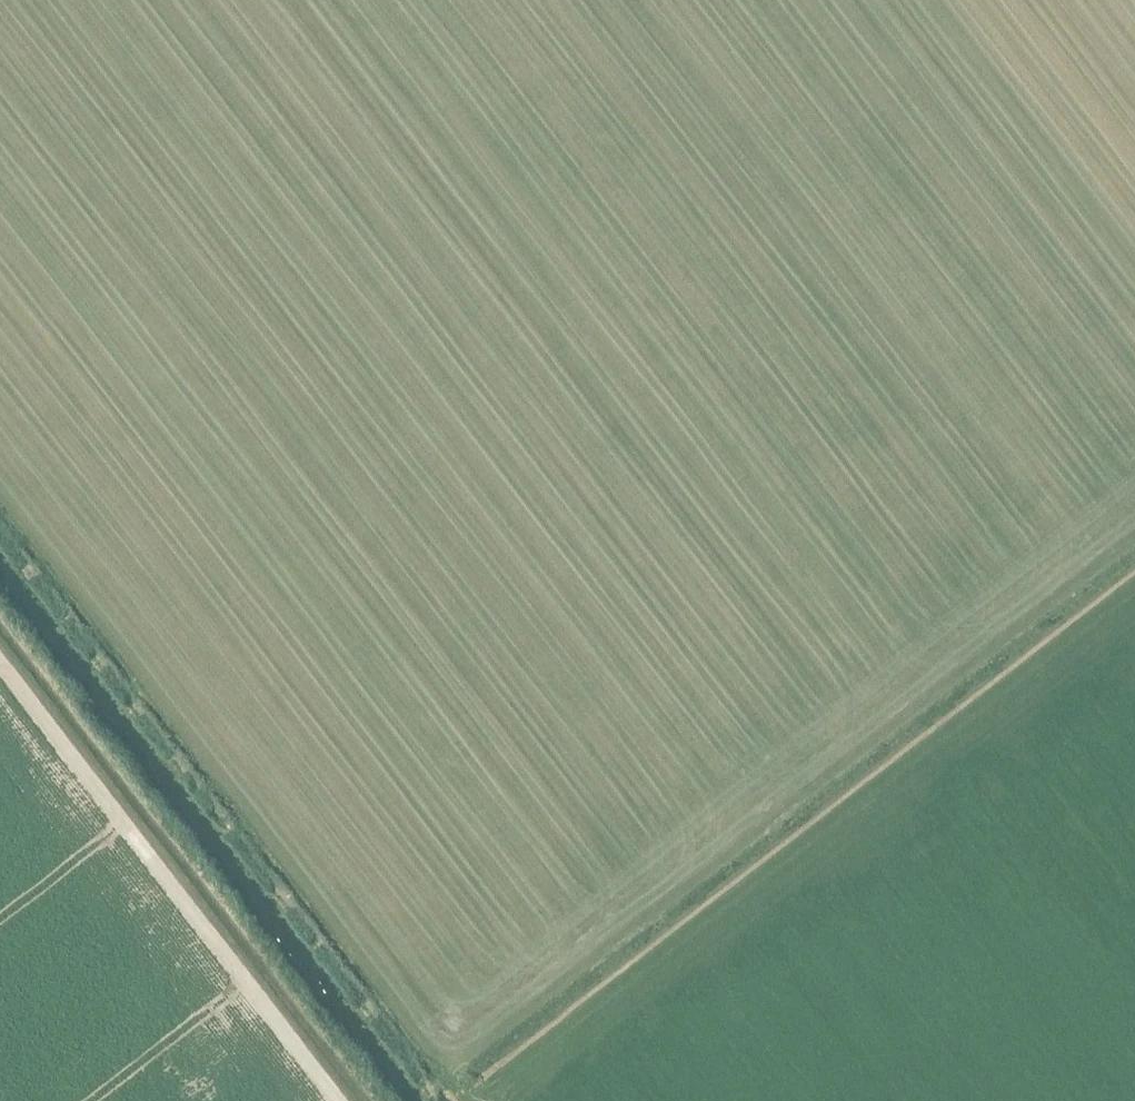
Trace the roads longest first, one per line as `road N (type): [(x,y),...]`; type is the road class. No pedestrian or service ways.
road 1 (track): [(333,1100),(0,671)]

